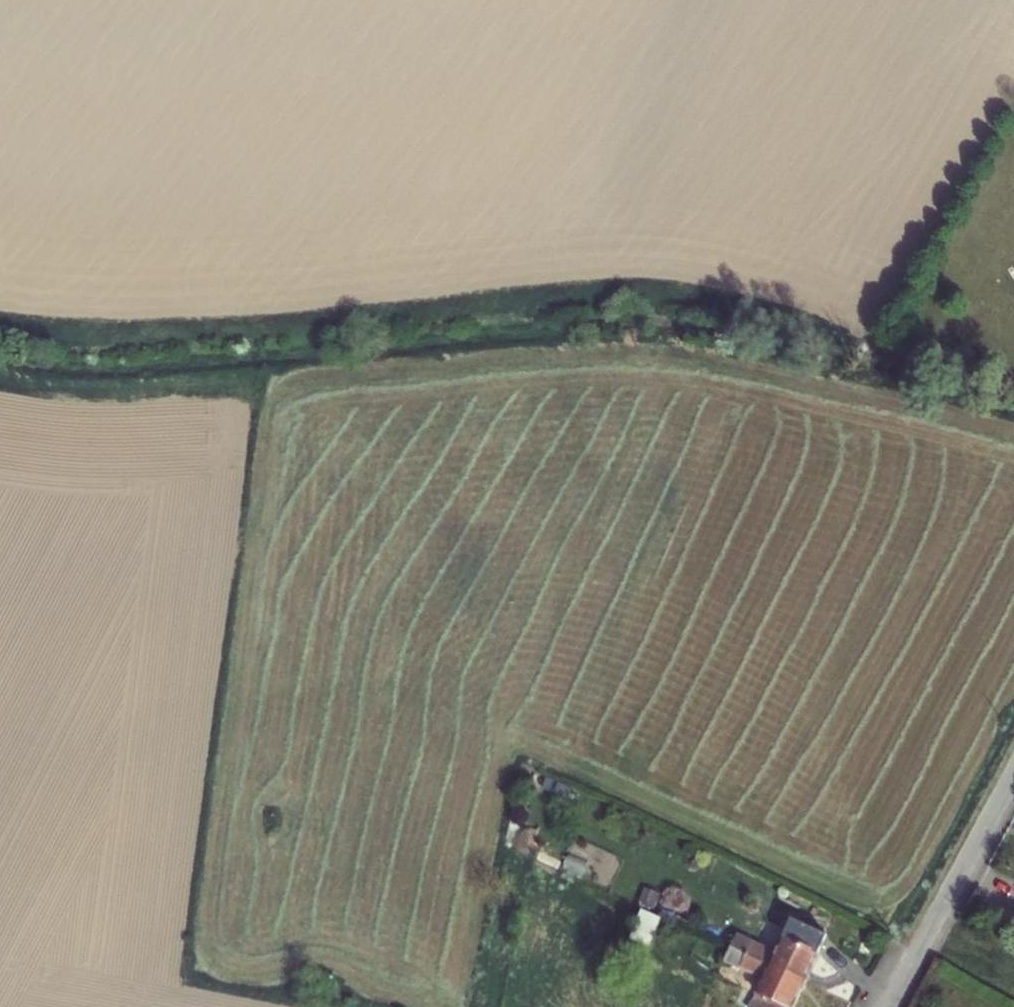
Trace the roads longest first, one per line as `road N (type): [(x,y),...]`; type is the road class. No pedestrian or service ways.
road 1 (residential): [(1013,769),(886,1006)]

